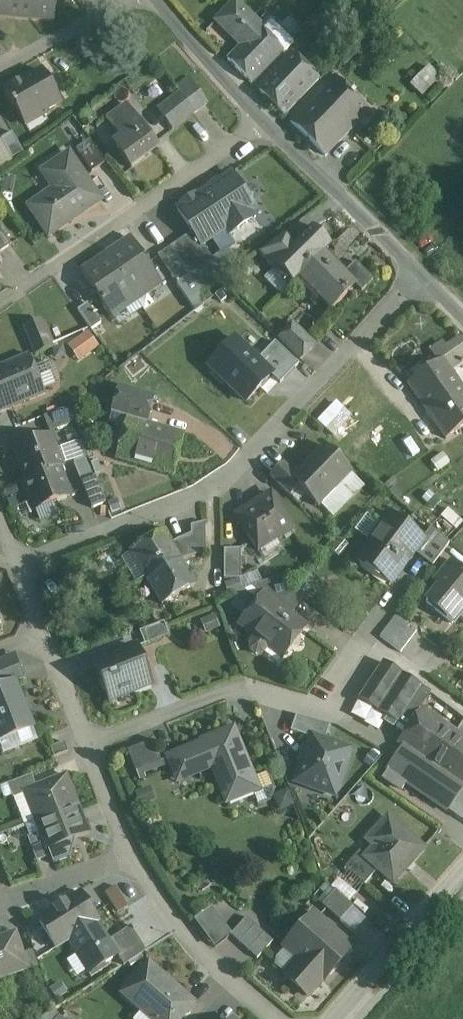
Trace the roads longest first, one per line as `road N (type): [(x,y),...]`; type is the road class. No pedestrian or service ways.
road 1 (residential): [(421,270),(217,488),(21,569)]
road 2 (residential): [(0,301),(267,124)]
road 3 (residential): [(323,704),(255,684),(84,744)]
road 4 (residential): [(275,1018),(189,939),(130,857)]
road 5 (residential): [(267,124),(421,270)]
road 6 (residential): [(462,877),(337,1018)]
road 7 (residential): [(84,744),(21,569)]
road 8 (residential): [(159,0),(267,124)]
road 9 (residential): [(0,901),(130,857)]
road 10 (residential): [(130,857),(84,744)]

